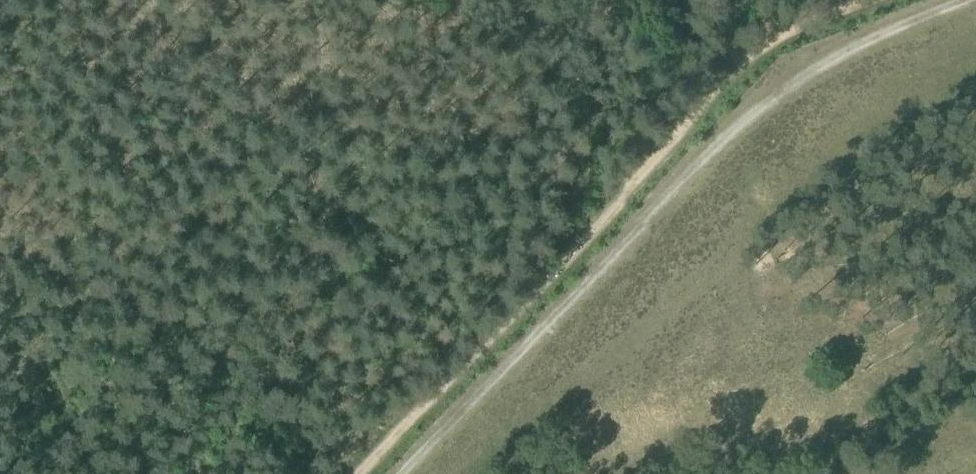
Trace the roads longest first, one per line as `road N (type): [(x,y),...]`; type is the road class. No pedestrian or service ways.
road 1 (track): [(406,473),(753,116),(846,53),(974,0)]
road 2 (track): [(731,81),(359,473)]
road 3 (track): [(877,0),(800,29),(731,81)]

